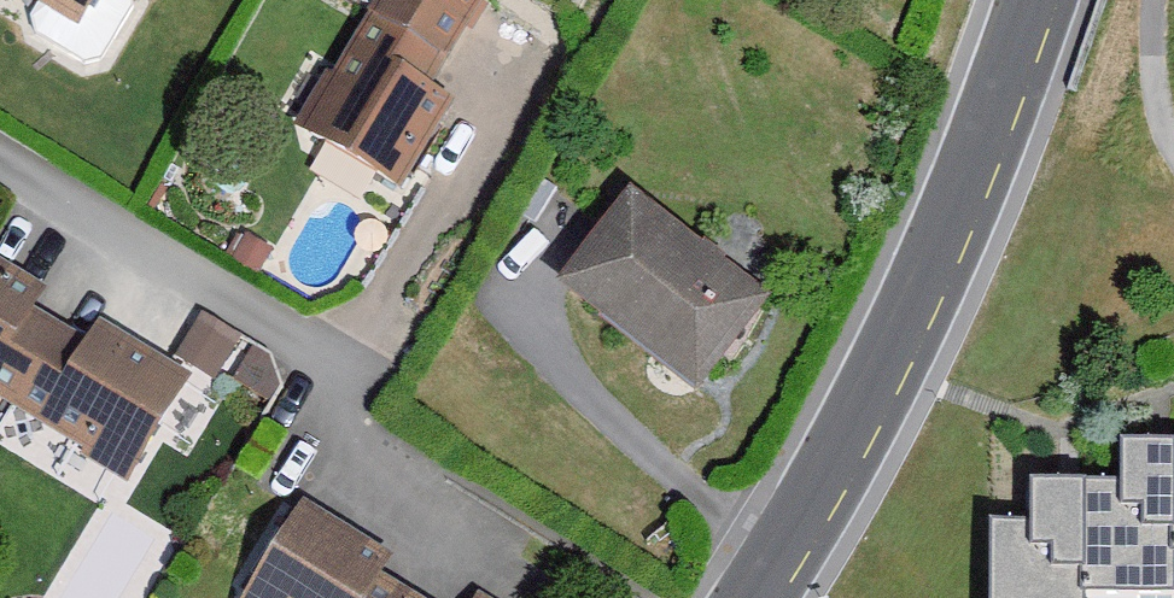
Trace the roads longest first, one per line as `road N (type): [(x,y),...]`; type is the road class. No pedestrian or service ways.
road 1 (residential): [(0,154),(342,366),(311,432),(483,550)]
road 2 (tertiary): [(1029,0),(954,239),(847,448),(754,597)]
road 3 (track): [(1152,0),(1159,137),(1173,149)]

